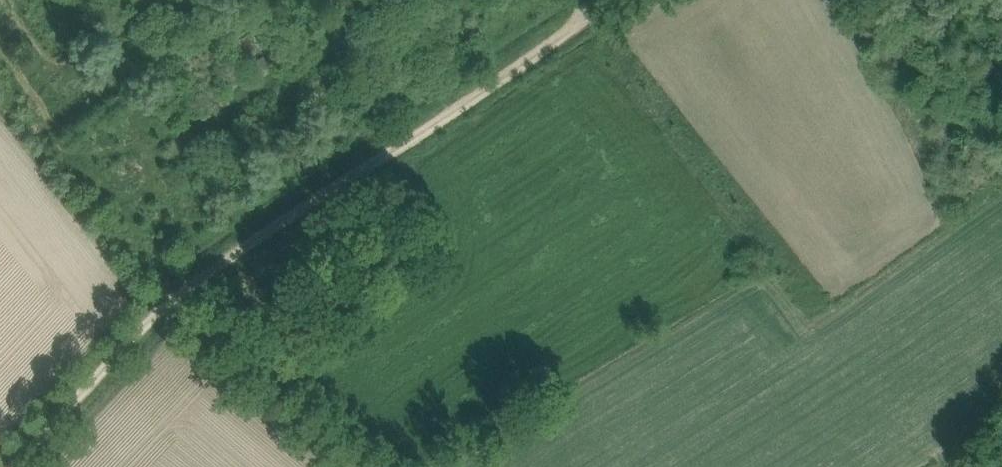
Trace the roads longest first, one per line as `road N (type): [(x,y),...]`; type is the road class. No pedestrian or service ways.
road 1 (track): [(604,0),(154,312),(11,466)]
road 2 (track): [(154,312),(359,466)]

